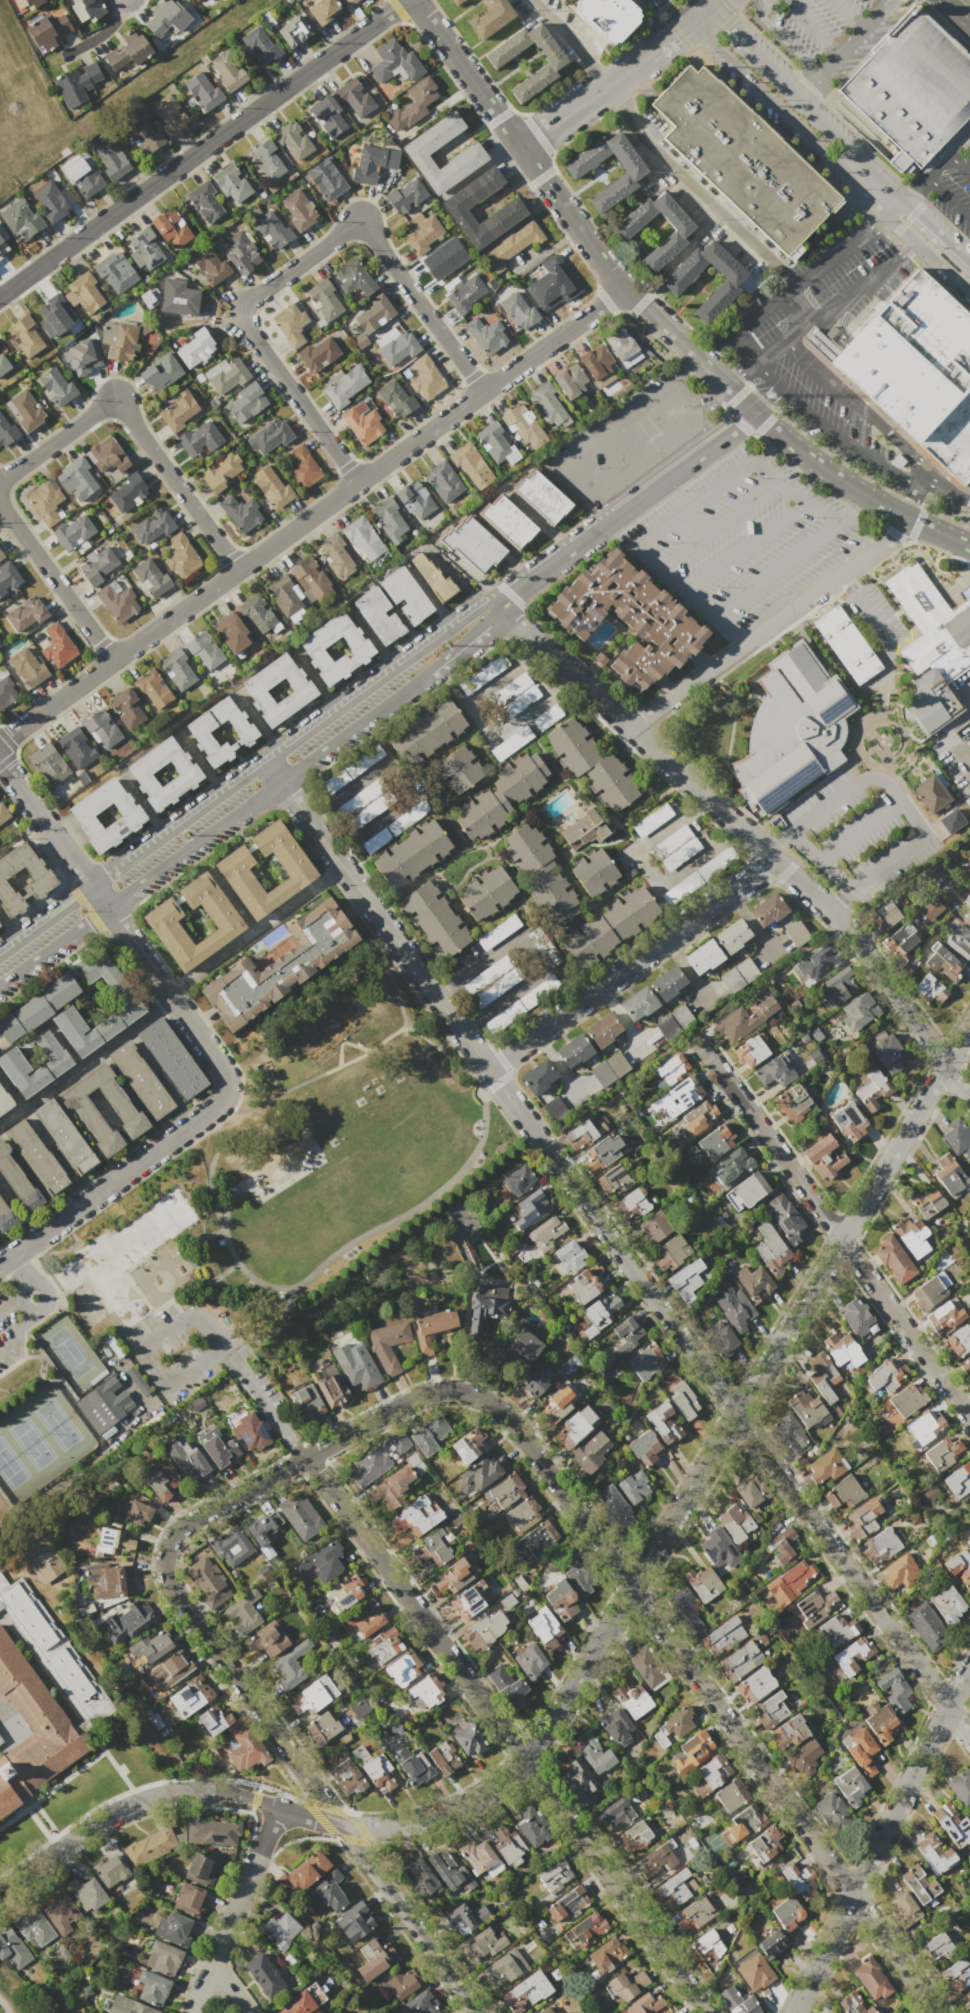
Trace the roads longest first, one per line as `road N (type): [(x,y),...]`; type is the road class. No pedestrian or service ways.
road 1 (residential): [(969,1023),(543,1733),(505,1776),(432,1816),(371,1825),(249,1793),(171,1792),(118,1810),(0,1894)]
road 2 (residential): [(969,1738),(265,760)]
road 3 (residential): [(938,2012),(494,1405),(455,1392),(416,1398),(186,1523),(168,1544)]
road 4 (secondary): [(969,546),(817,464),(625,287),(414,0)]
road 5 (residential): [(625,287),(0,742)]
road 6 (residential): [(969,1099),(832,913),(494,604)]
road 7 (residential): [(708,2012),(308,1457)]
road 8 (residential): [(0,982),(425,675),(494,604)]
road 9 (residential): [(494,604),(463,618),(0,952)]
road 10 (residential): [(483,392),(361,220),(235,311),(358,482)]
road 11 (residential): [(477,2012),(171,1588),(168,1544)]
road 12 (residential): [(104,906),(219,1065),(223,1096),(0,1262)]
road 13 (tertiary): [(408,0),(0,295)]
road 14 (residential): [(969,1418),(691,1035)]
road 15 (tertiary): [(969,1665),(793,2012)]
road 16 (residential): [(239,569),(115,397),(0,480)]
road 17 (residential): [(774,861),(488,1069)]
road 18 (residential): [(904,516),(896,533),(630,729)]
road 19 (residential): [(756,413),(494,604)]
road 20 (residential): [(275,1802),(192,2012)]
road 21 (residential): [(0,503),(113,660)]
road 22 (residential): [(104,906),(0,763)]
road 23 (tertiary): [(649,54),(521,148)]
road 24 (tertiary): [(905,201),(795,97)]
road 25 (tertiary): [(685,28),(789,125)]
road 26 (tertiary): [(789,125),(888,218)]
road 27 (residential): [(308,1457),(233,1356)]

